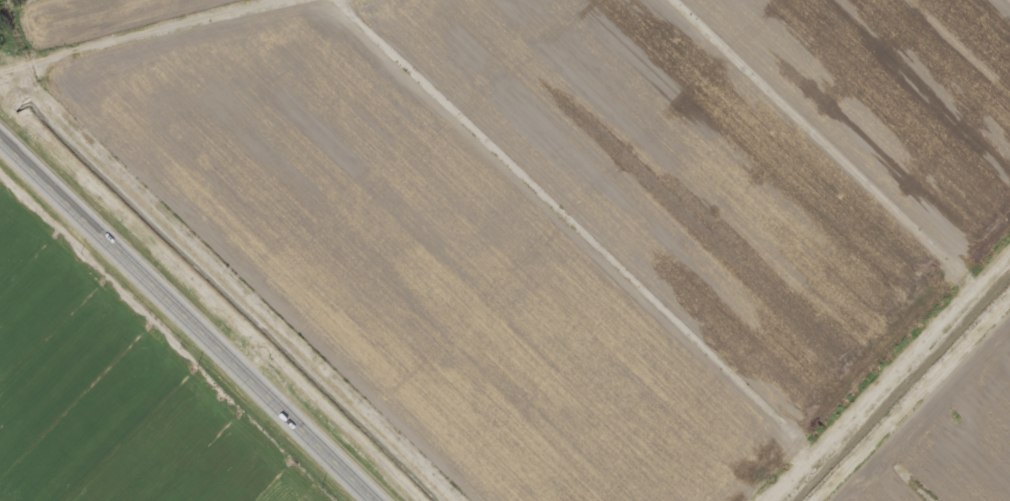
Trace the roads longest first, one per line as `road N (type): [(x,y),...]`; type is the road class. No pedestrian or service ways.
road 1 (trunk): [(375,500),(0,143)]
road 2 (track): [(777,500),(1009,253)]
road 3 (track): [(829,500),(1009,312)]

